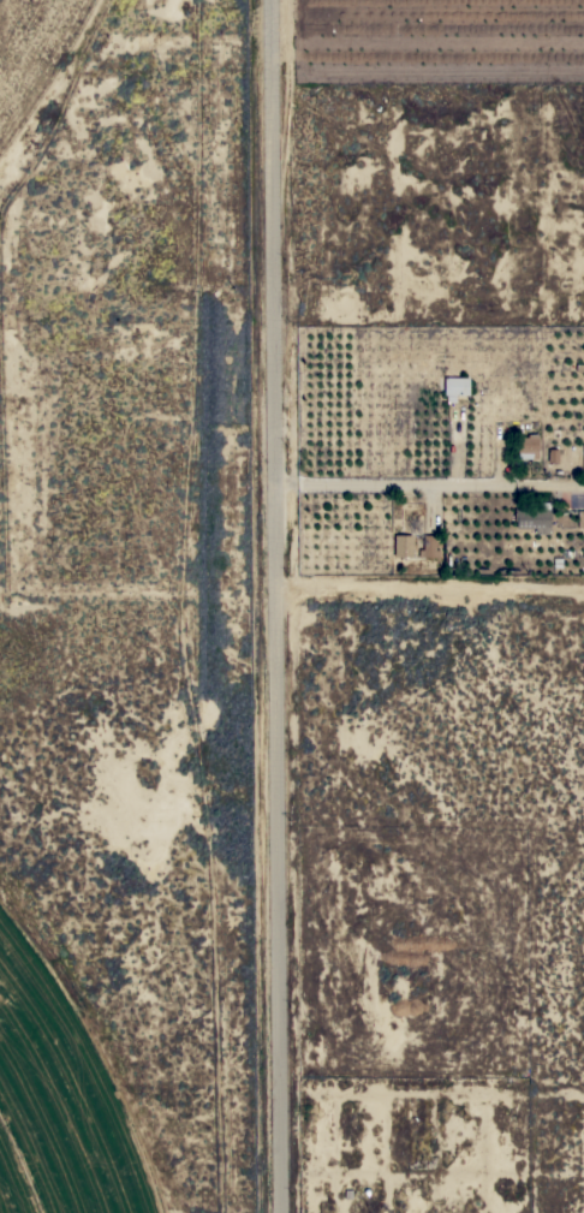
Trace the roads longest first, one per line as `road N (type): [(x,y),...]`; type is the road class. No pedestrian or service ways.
road 1 (tertiary): [(260,1212),(258,0)]
road 2 (track): [(583,594),(260,590)]
road 3 (residential): [(260,610),(0,607)]

